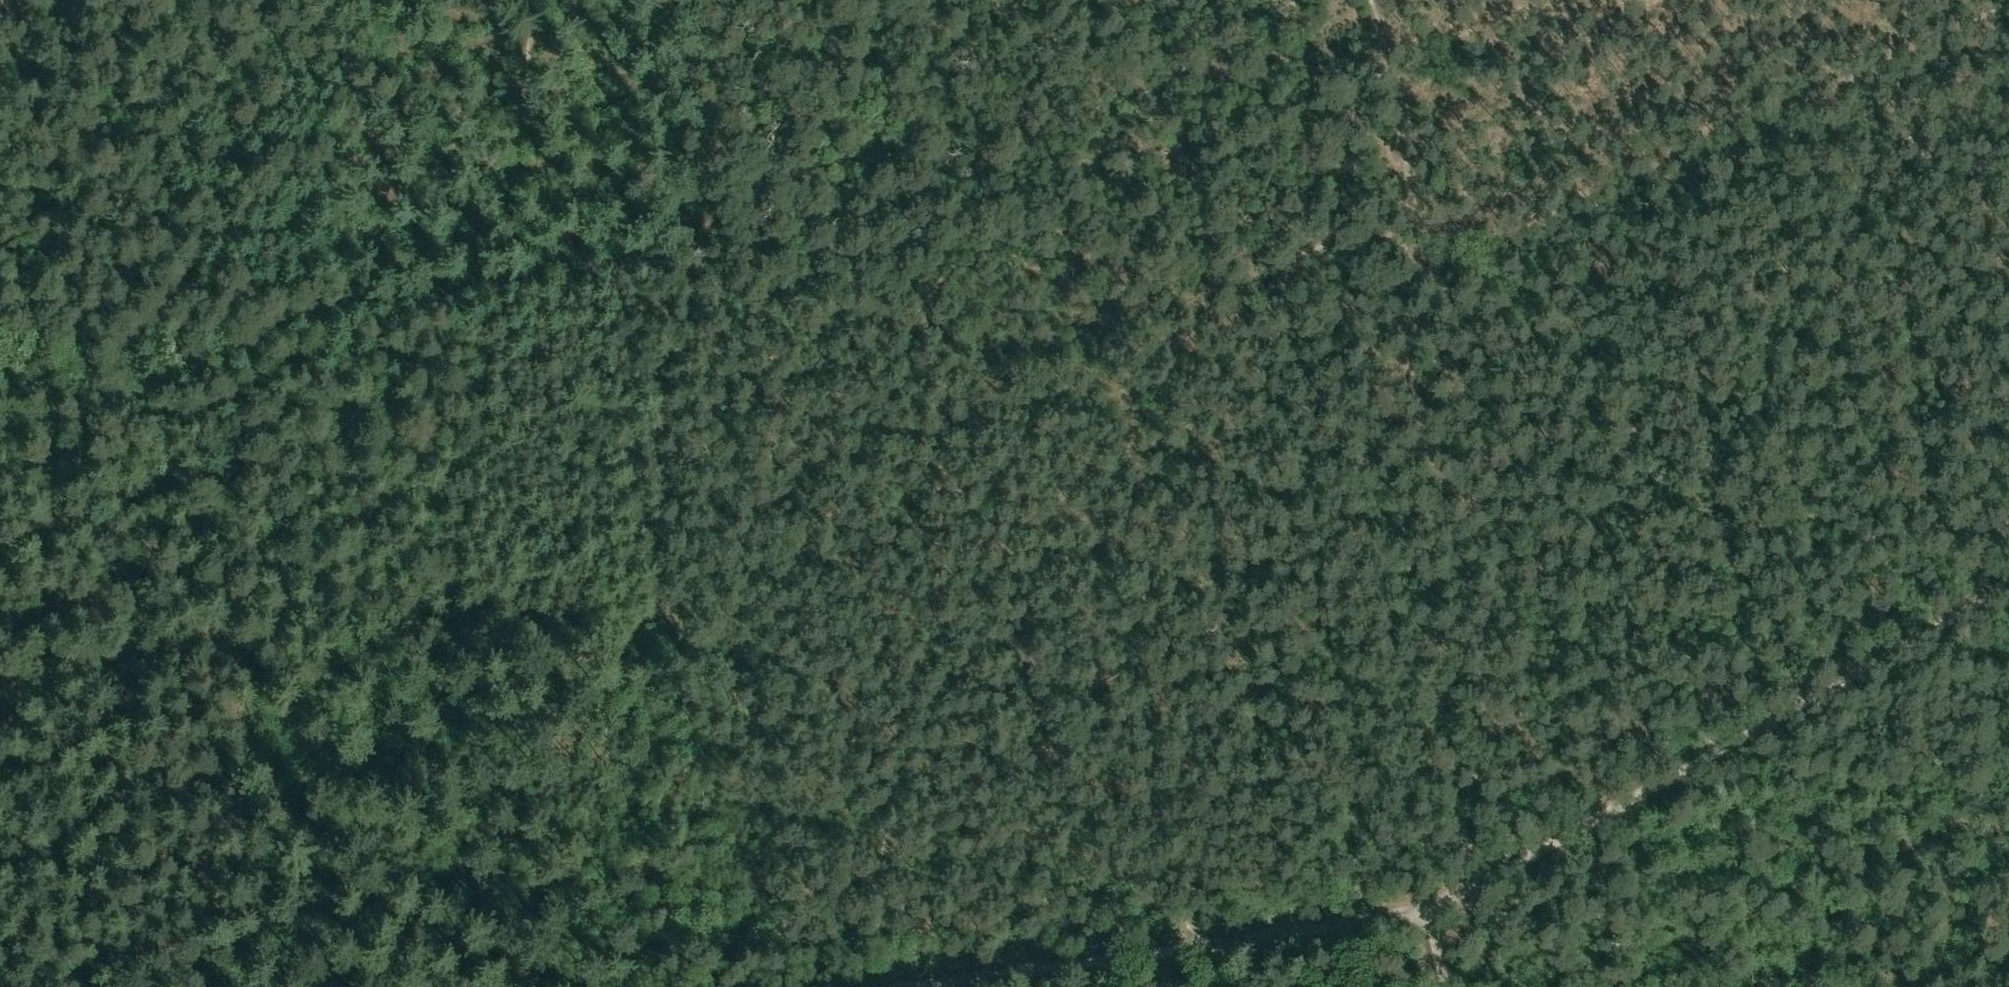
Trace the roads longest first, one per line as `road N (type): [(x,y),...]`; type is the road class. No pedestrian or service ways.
road 1 (track): [(1424,908),(1495,883),(2008,591)]
road 2 (track): [(911,986),(1424,908)]

